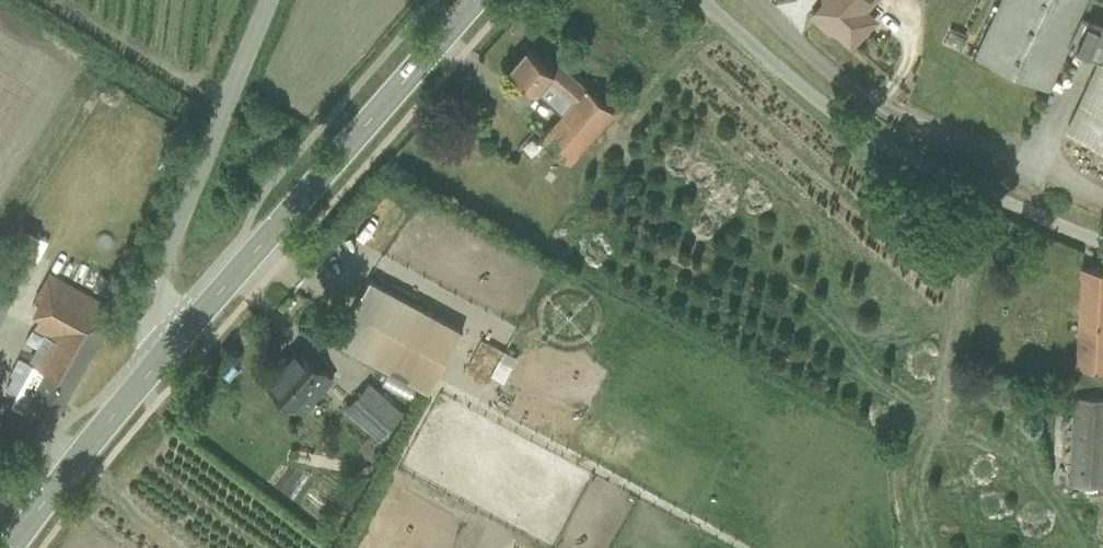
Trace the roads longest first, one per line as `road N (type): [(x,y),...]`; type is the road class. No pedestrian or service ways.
road 1 (primary): [(471,0),(165,347)]
road 2 (residential): [(712,0),(859,130),(1102,237)]
road 3 (unclassified): [(165,347),(151,312),(160,273),(272,0)]
road 4 (primary): [(165,347),(11,547)]

